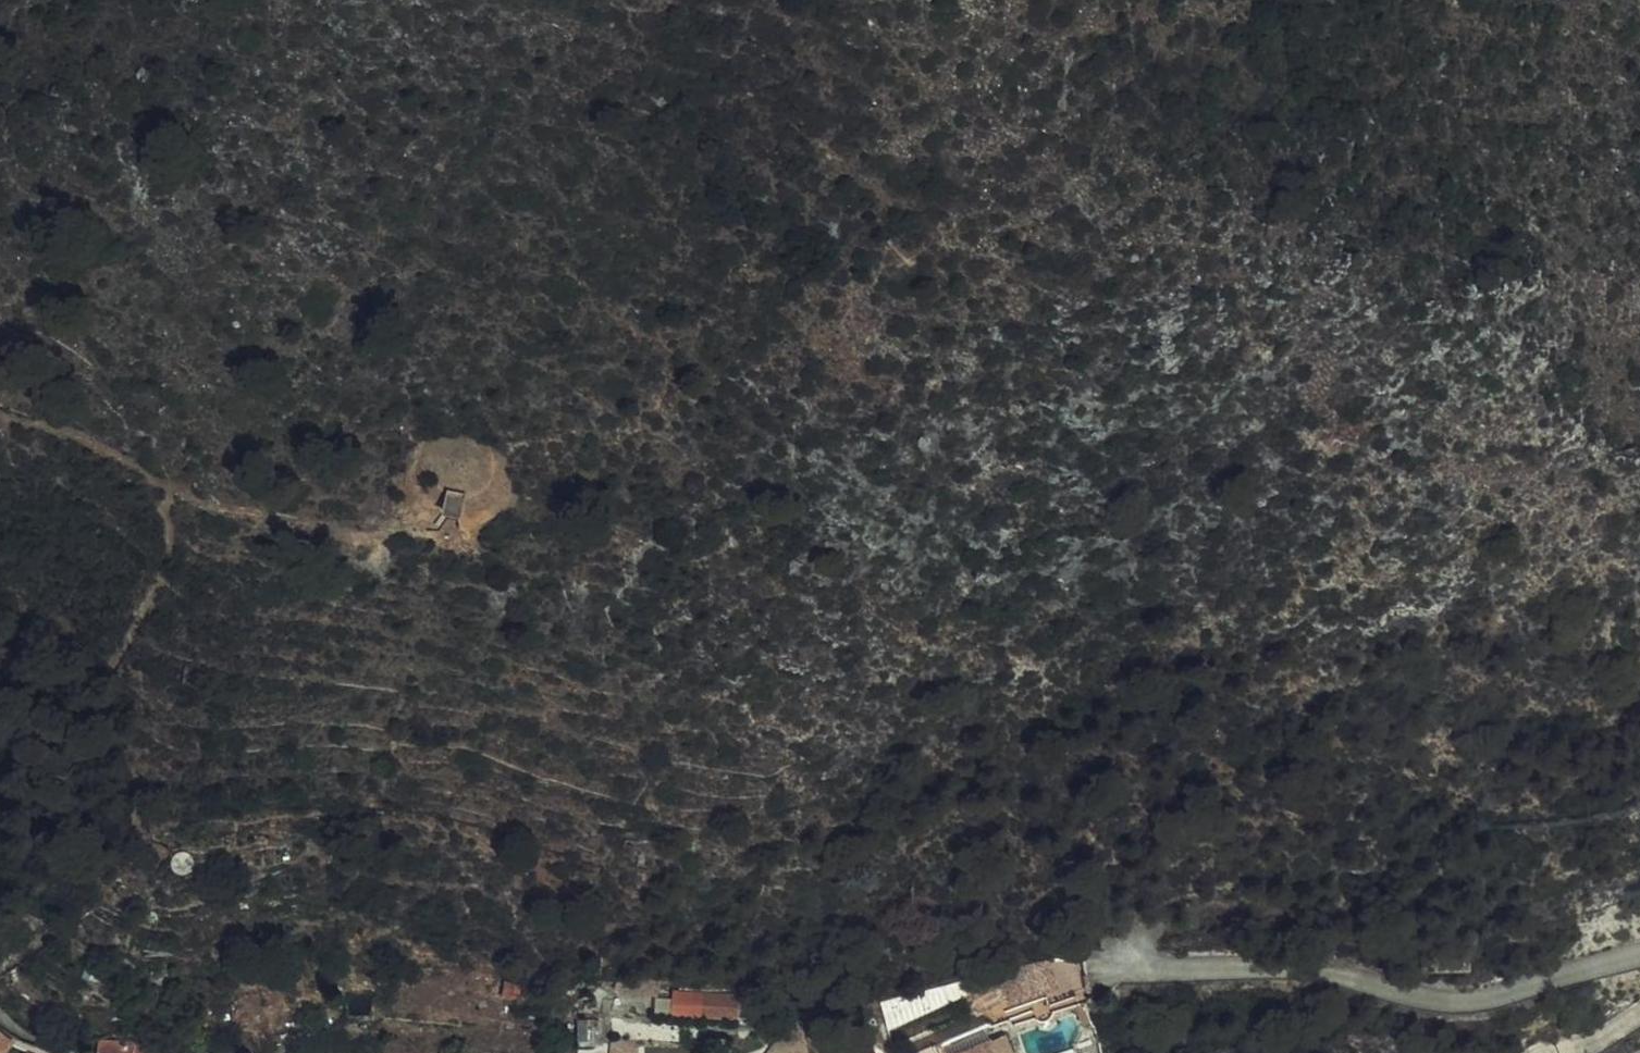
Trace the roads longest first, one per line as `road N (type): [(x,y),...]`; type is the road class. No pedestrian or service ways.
road 1 (motorway): [(0,47),(349,29),(657,0)]

